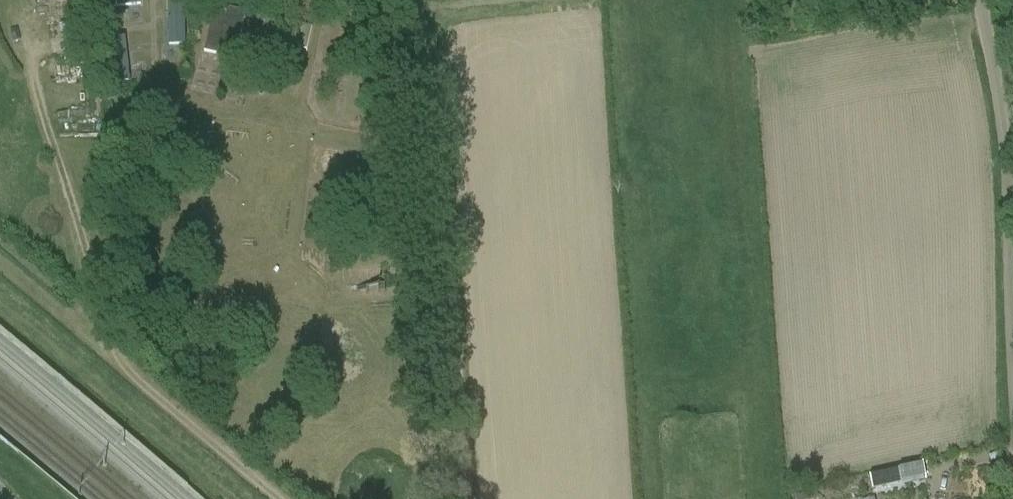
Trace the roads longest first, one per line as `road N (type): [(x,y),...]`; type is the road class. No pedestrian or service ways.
road 1 (unclassified): [(1012,373),(997,85),(977,0)]

